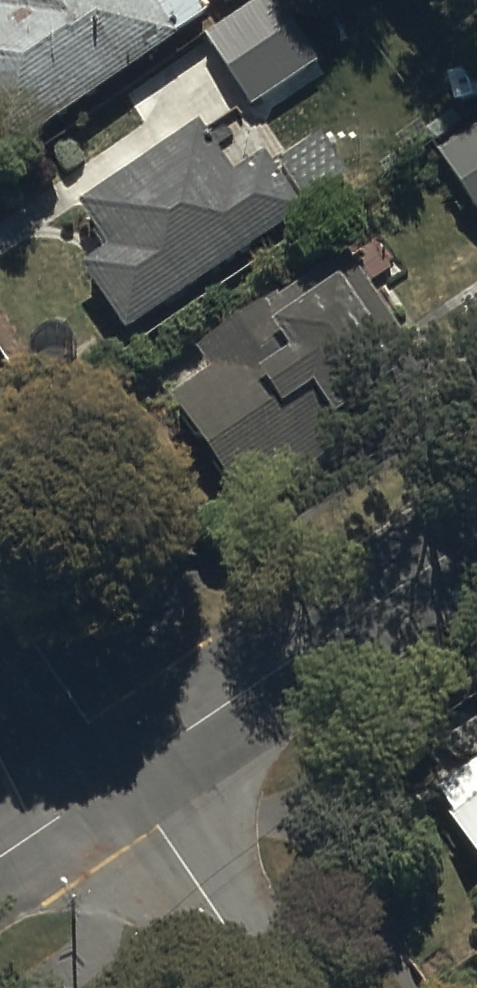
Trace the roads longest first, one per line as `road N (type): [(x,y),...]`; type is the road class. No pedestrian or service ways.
road 1 (residential): [(124,770),(476,530)]
road 2 (residential): [(124,770),(271,987)]
road 3 (residential): [(0,590),(124,770)]
road 4 (residential): [(0,856),(124,770)]

